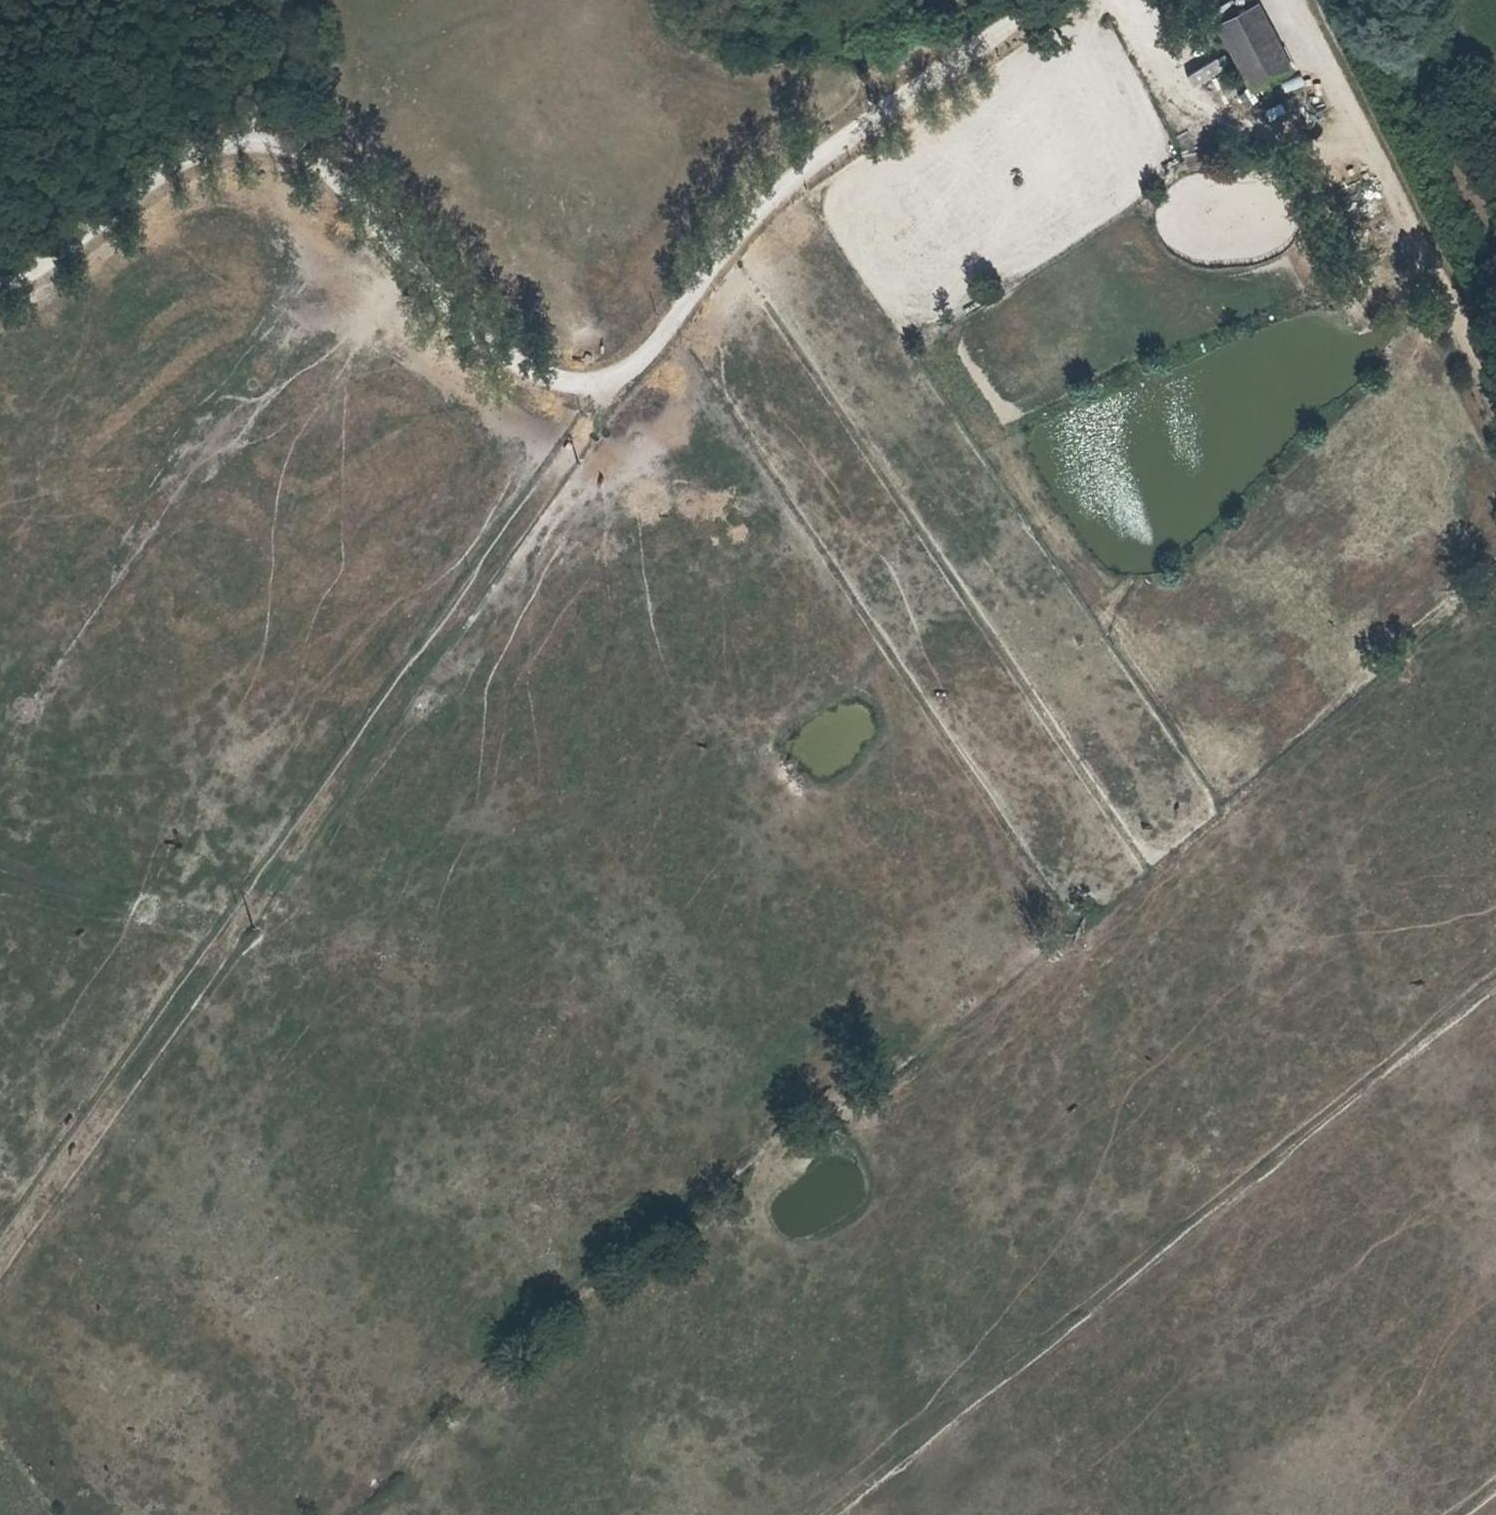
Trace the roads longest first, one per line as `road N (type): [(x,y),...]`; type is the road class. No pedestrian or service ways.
road 1 (unclassified): [(0,284),(155,178),(200,154),(248,143),(303,157),(465,331),(536,377),(592,388),(626,374),(739,230),(829,149),(968,52),(1062,0)]
road 2 (track): [(1495,406),(1286,0)]

